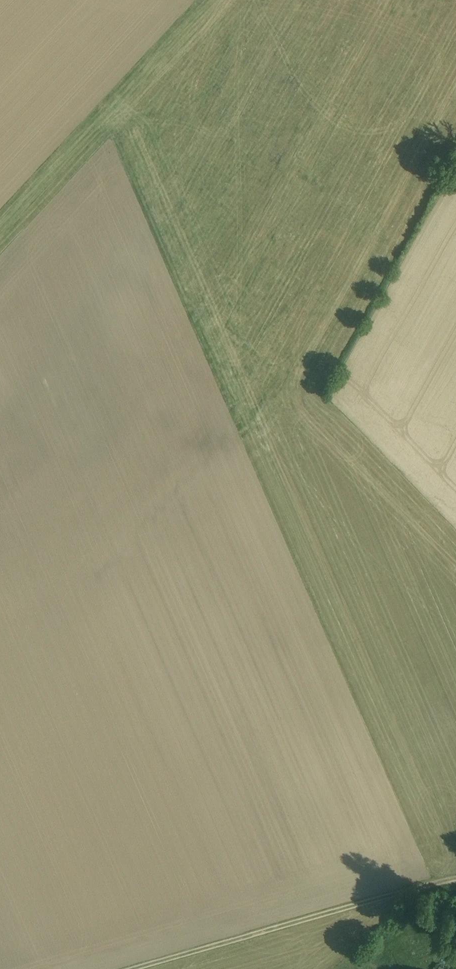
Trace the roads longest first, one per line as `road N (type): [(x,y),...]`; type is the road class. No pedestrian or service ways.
road 1 (track): [(455,878),(137,968)]

